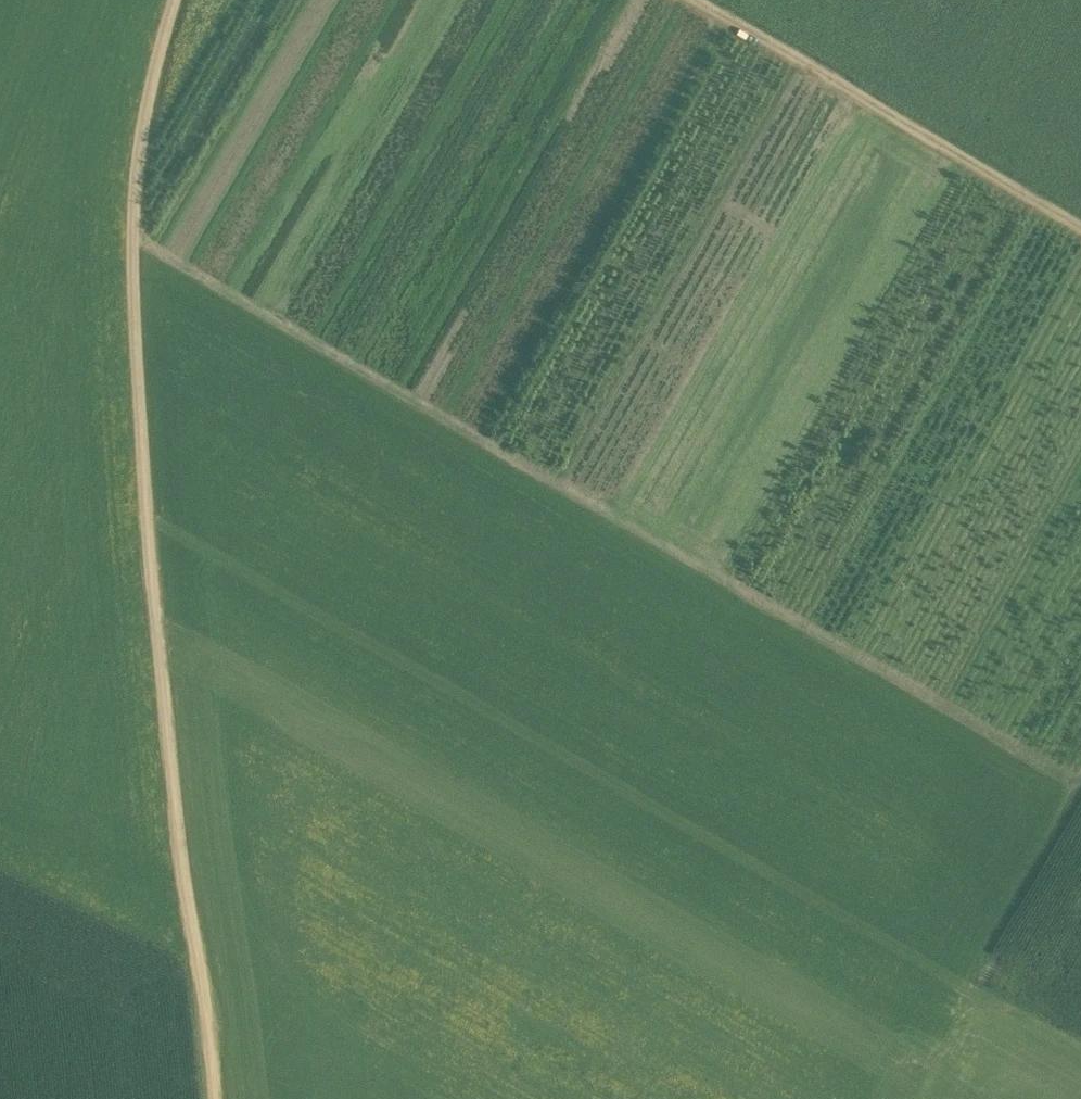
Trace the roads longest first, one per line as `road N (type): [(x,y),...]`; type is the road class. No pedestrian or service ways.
road 1 (track): [(220,1098),(141,402),(142,192),(154,96),(178,0)]
road 2 (track): [(701,0),(1080,230)]

